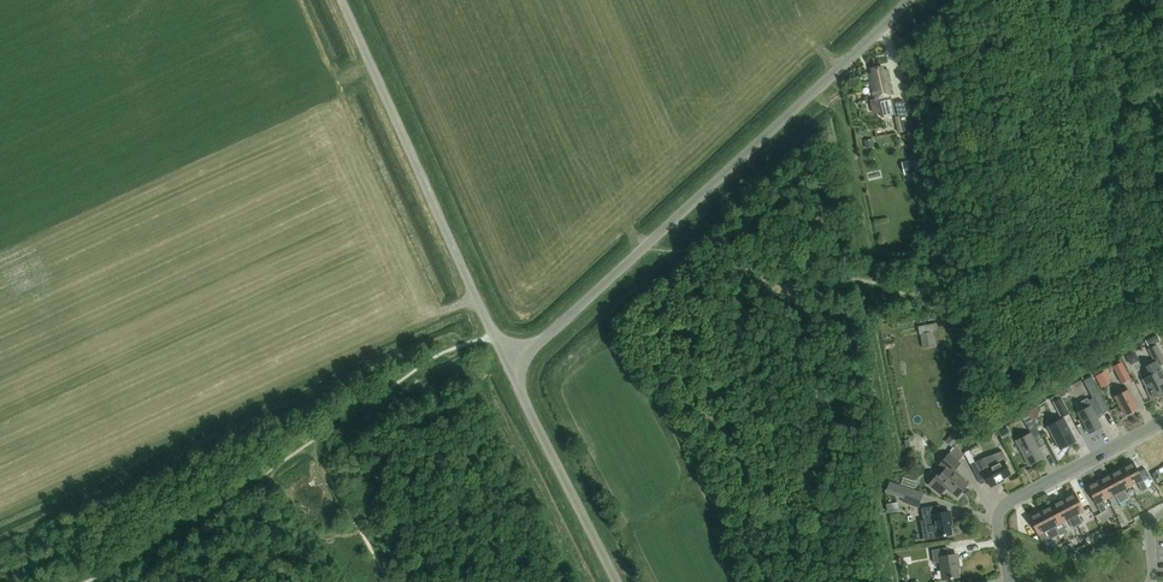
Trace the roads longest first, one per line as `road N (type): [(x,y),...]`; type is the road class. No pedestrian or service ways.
road 1 (unclassified): [(510,369),(908,0)]
road 2 (unclassified): [(510,369),(339,0)]
road 3 (unclassified): [(617,581),(510,369)]
road 4 (unclassified): [(1162,423),(1005,505)]

